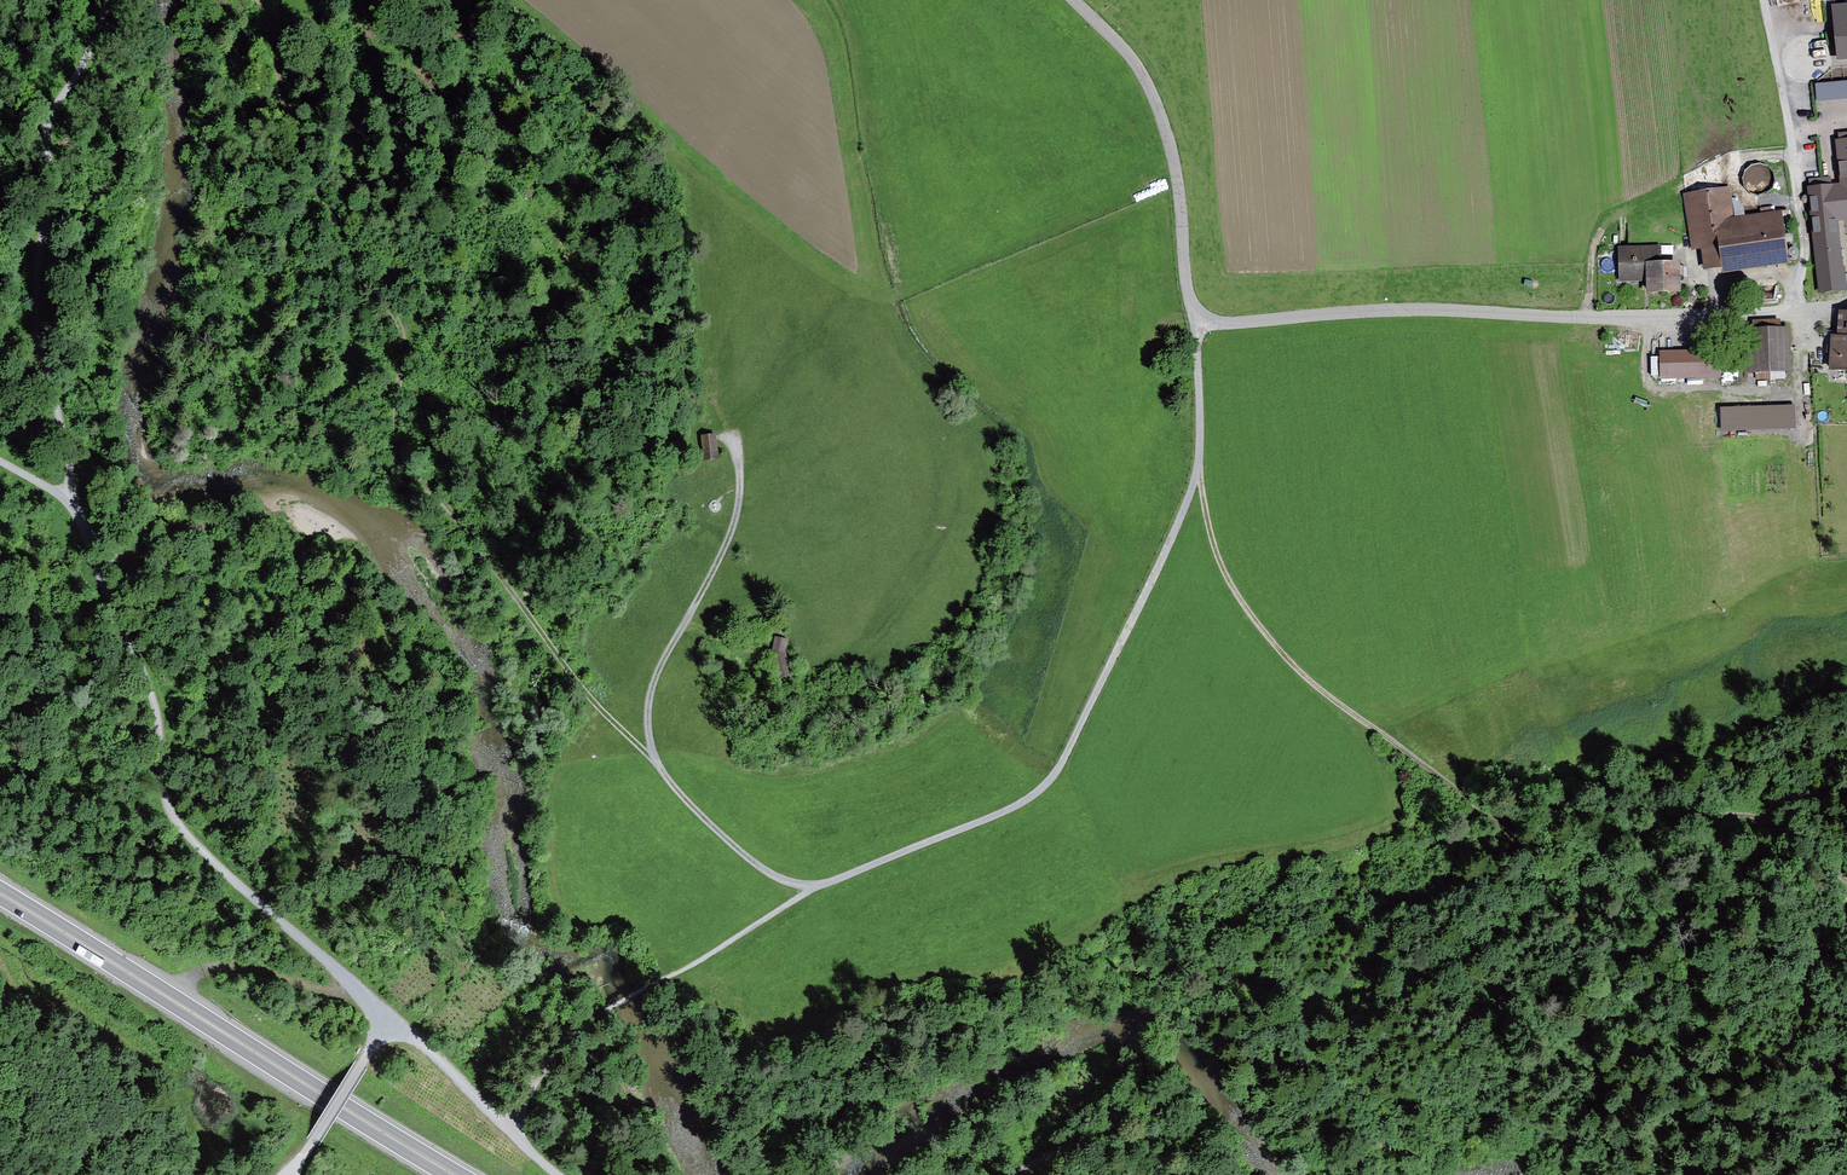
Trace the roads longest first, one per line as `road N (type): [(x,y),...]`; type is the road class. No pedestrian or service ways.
road 1 (residential): [(1075,0),(1128,54),(1159,111),(1181,202),(1188,289),(1203,318),(1434,309),(1643,317),(1846,307)]
road 2 (track): [(1199,468),(1221,563),(1275,645),(1348,713),(1527,843),(1606,850),(1711,819),(1769,823),(1846,881)]
road 3 (track): [(825,883),(1021,804),(1063,761),(1199,468),(1203,318)]
road 4 (track): [(391,1019),(167,812),(153,699),(71,500)]
road 5 (track): [(736,434),(735,521),(653,682),(650,740),(670,783),(743,853),(783,880),(825,883)]
road 6 (track): [(1466,1099),(1355,1092),(1328,1076),(1312,1051),(1310,1022),(1327,1002),(1454,975),(1505,945),(1555,904),(1557,882),(1527,843)]
road 7 (trunk): [(454,1174),(0,893)]
road 8 (track): [(108,0),(92,47),(45,128),(51,191),(34,288),(71,500)]
road 9 (track): [(656,762),(587,696),(499,571),(401,466),(397,428)]
road 10 (track): [(1794,312),(1805,246),(1766,0)]
road 11 (track): [(166,996),(205,970),(229,965),(362,993)]
road 12 (track): [(391,1019),(283,1174)]
road 13 (track): [(1173,1174),(1132,1143),(1105,1138),(1015,1174)]
road 14 (track): [(505,1127),(391,1019)]

